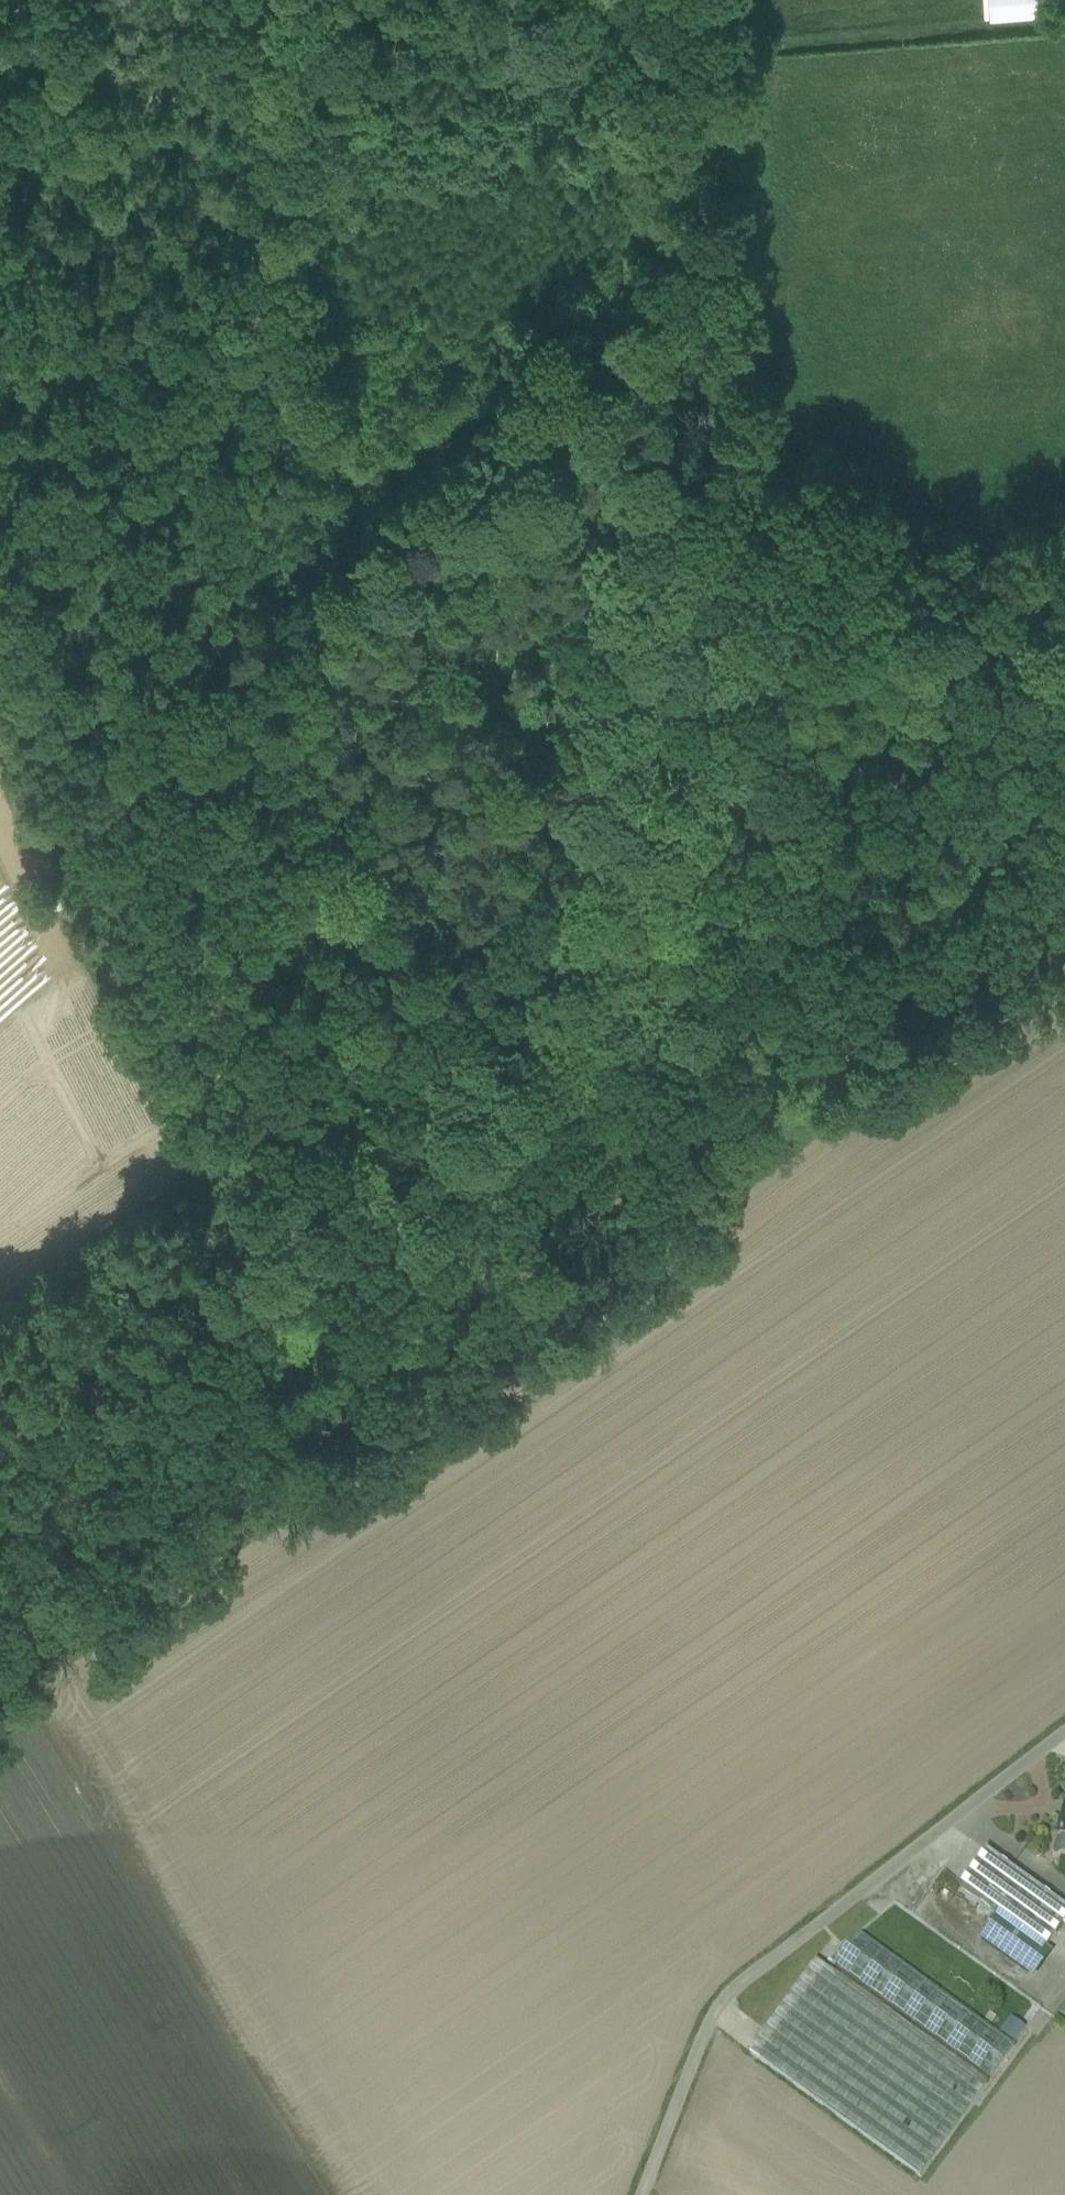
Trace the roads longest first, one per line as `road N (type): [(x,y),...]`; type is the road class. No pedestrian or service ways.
road 1 (unclassified): [(645,2194),(714,2013),(749,1966),(1064,1724)]

